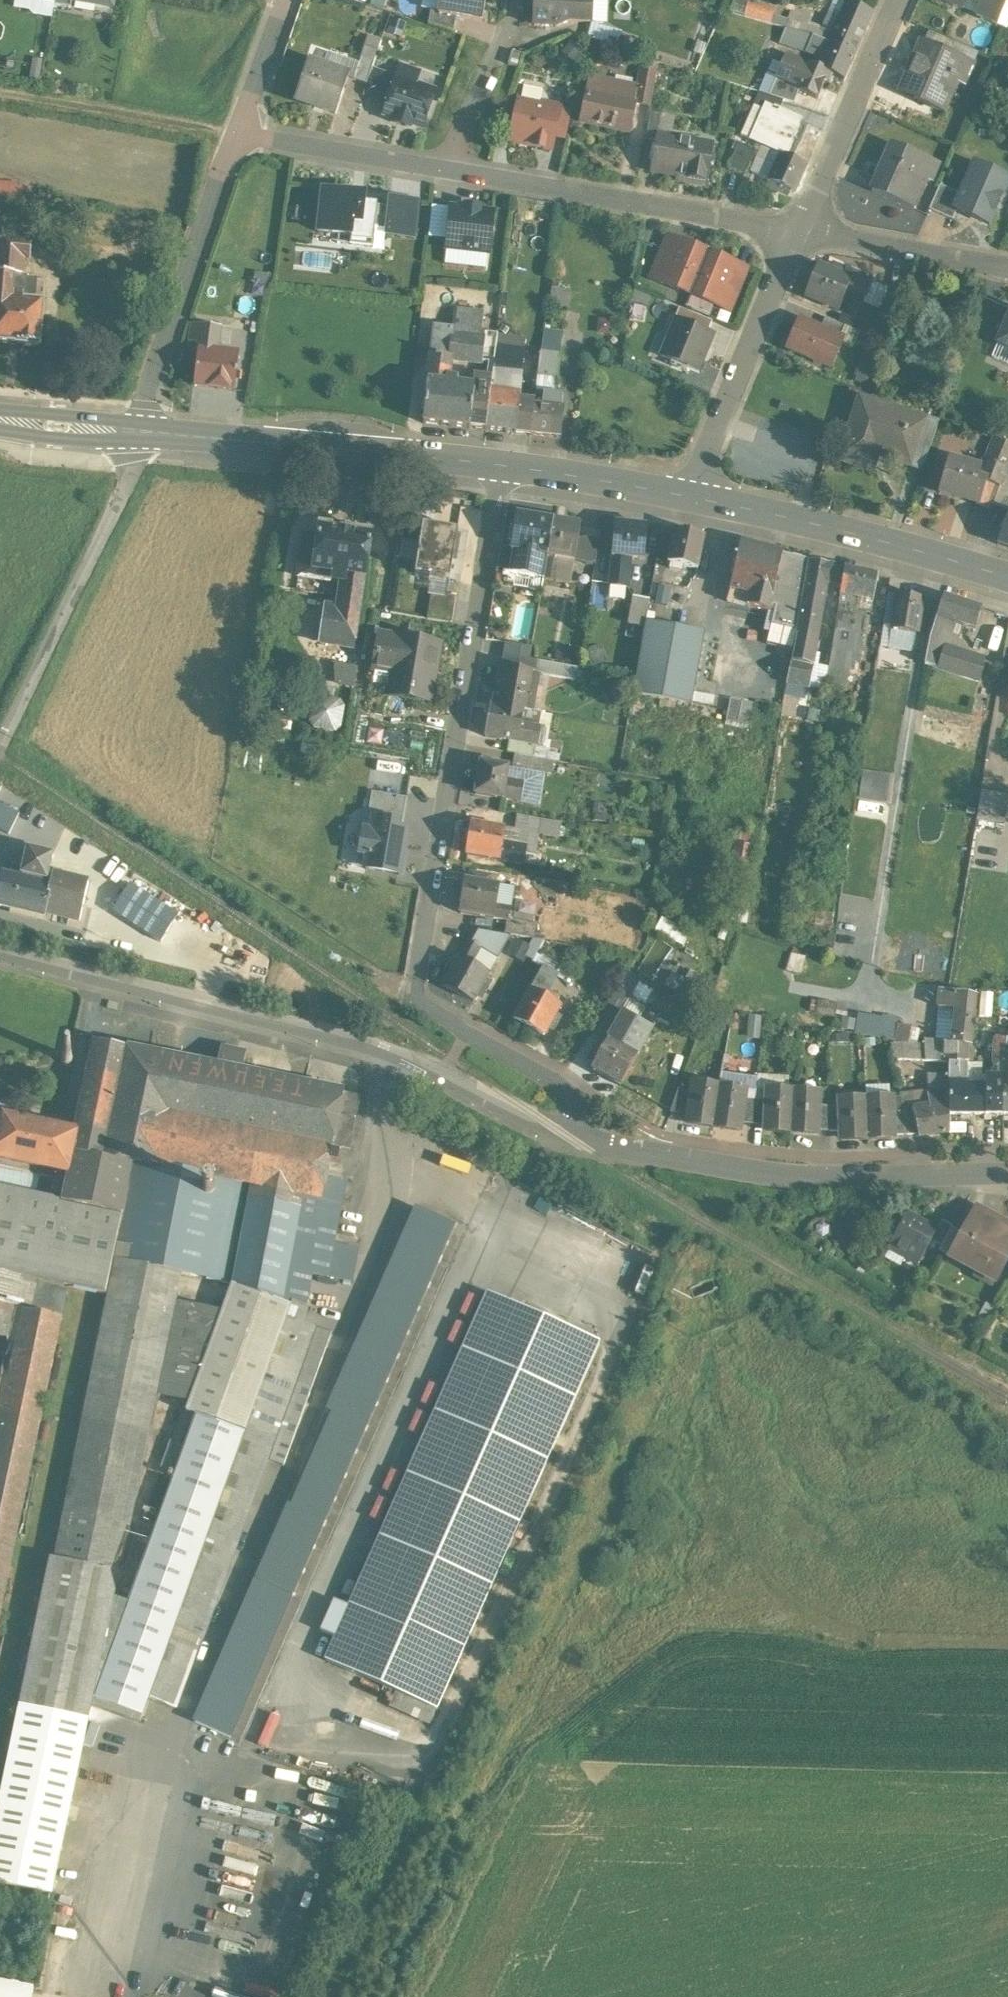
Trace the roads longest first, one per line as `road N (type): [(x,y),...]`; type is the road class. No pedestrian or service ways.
road 1 (residential): [(0,950),(345,1037),(511,1113),(619,1149),(802,1177),(1007,1175)]
road 2 (secondary): [(693,498),(499,465),(143,433)]
road 3 (residential): [(447,172),(798,230)]
road 4 (residential): [(0,748),(143,433)]
road 5 (secondary): [(1007,574),(693,498)]
road 6 (residential): [(143,433),(233,136)]
road 7 (residential): [(798,230),(693,498)]
road 8 (track): [(1007,1646),(852,1636),(772,1582)]
road 9 (residential): [(897,0),(798,230)]
road 10 (track): [(233,136),(0,95)]
road 11 (residential): [(233,136),(447,172)]
road 12 (residential): [(798,230),(1007,267)]
road 13 (residential): [(511,0),(447,172)]
road 14 (residential): [(233,136),(282,0)]
road 15 (secondary): [(143,433),(0,420)]

